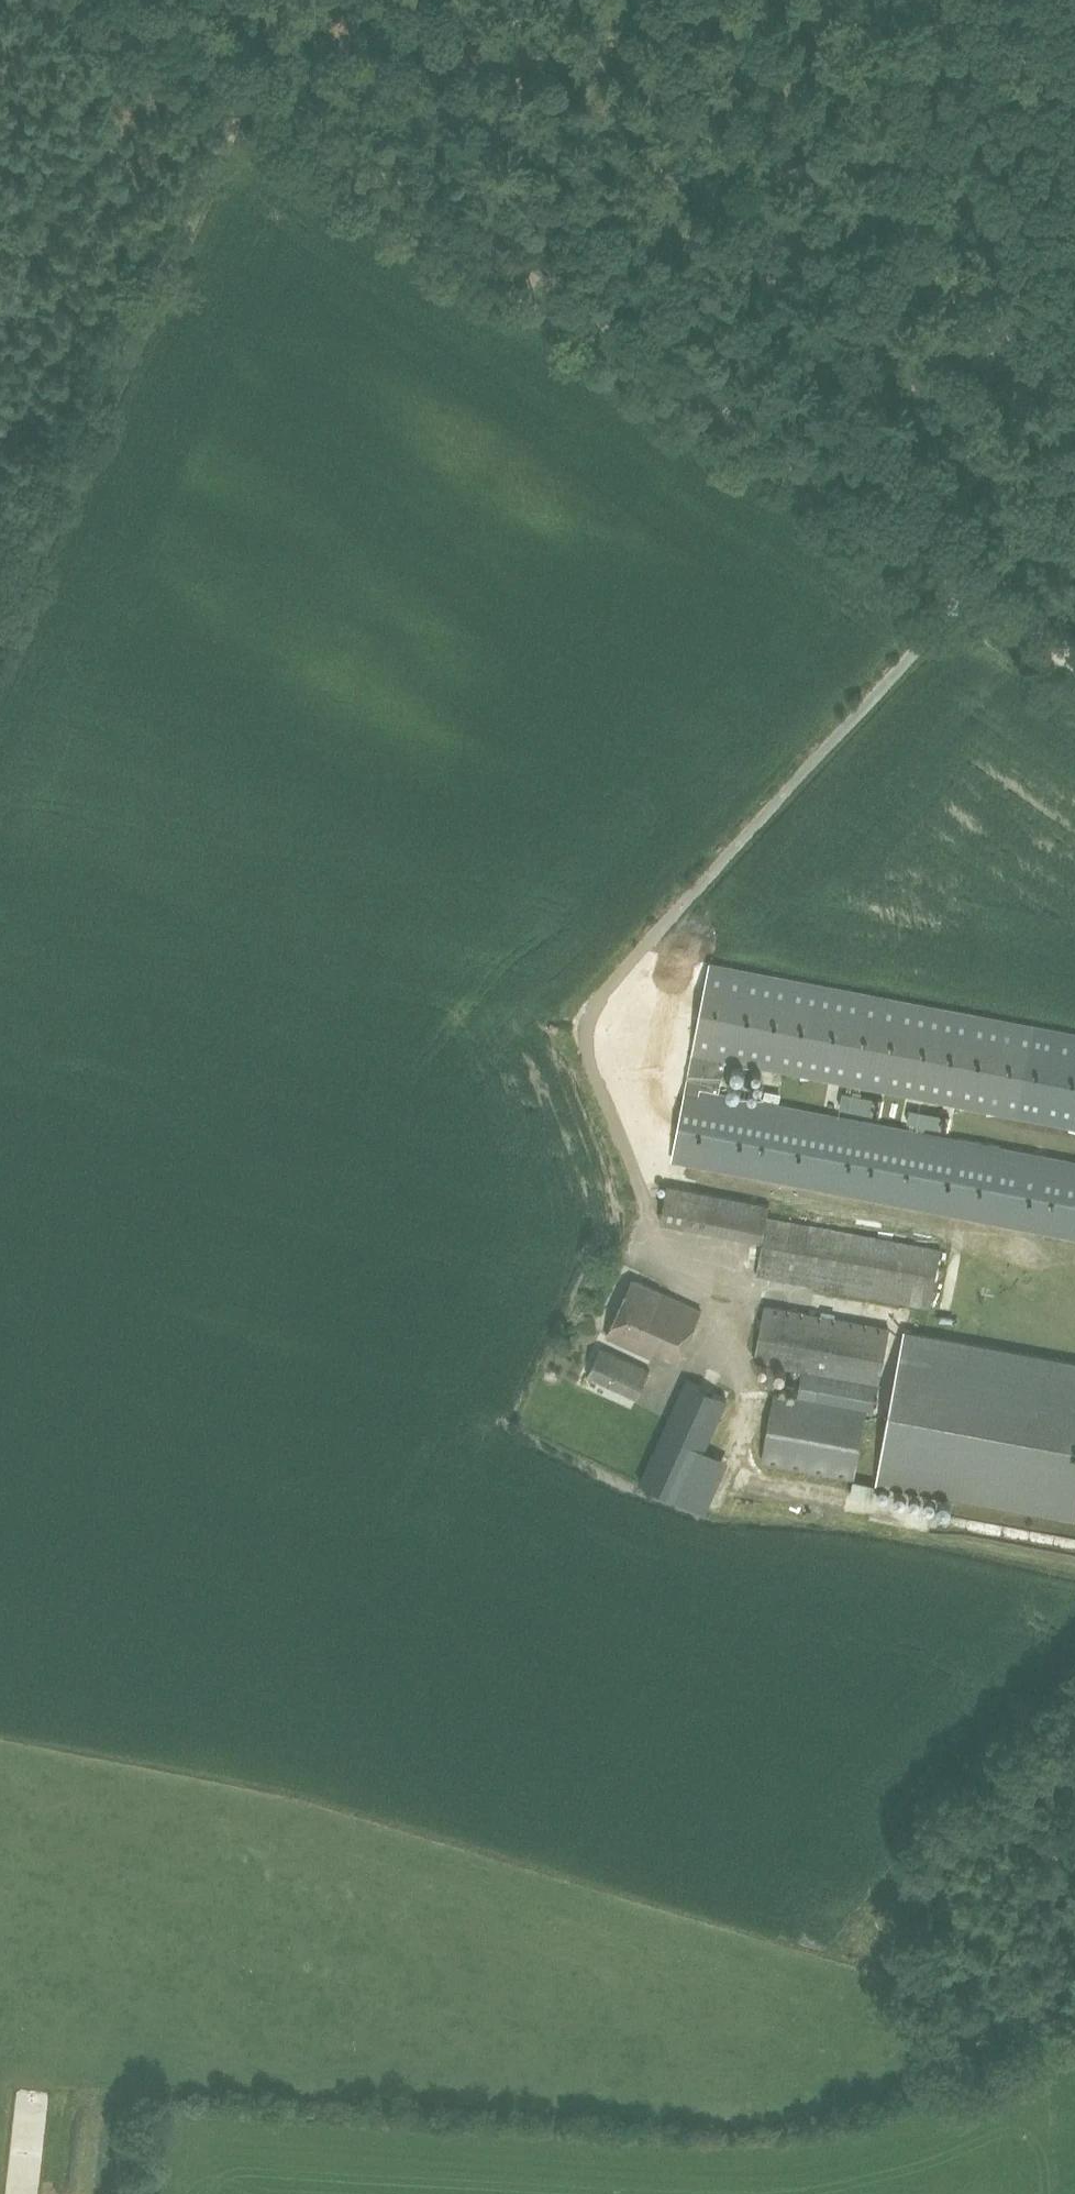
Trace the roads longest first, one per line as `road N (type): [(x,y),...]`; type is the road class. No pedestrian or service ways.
road 1 (unclassified): [(966,591),(120,0)]
road 2 (track): [(1074,668),(966,591)]

